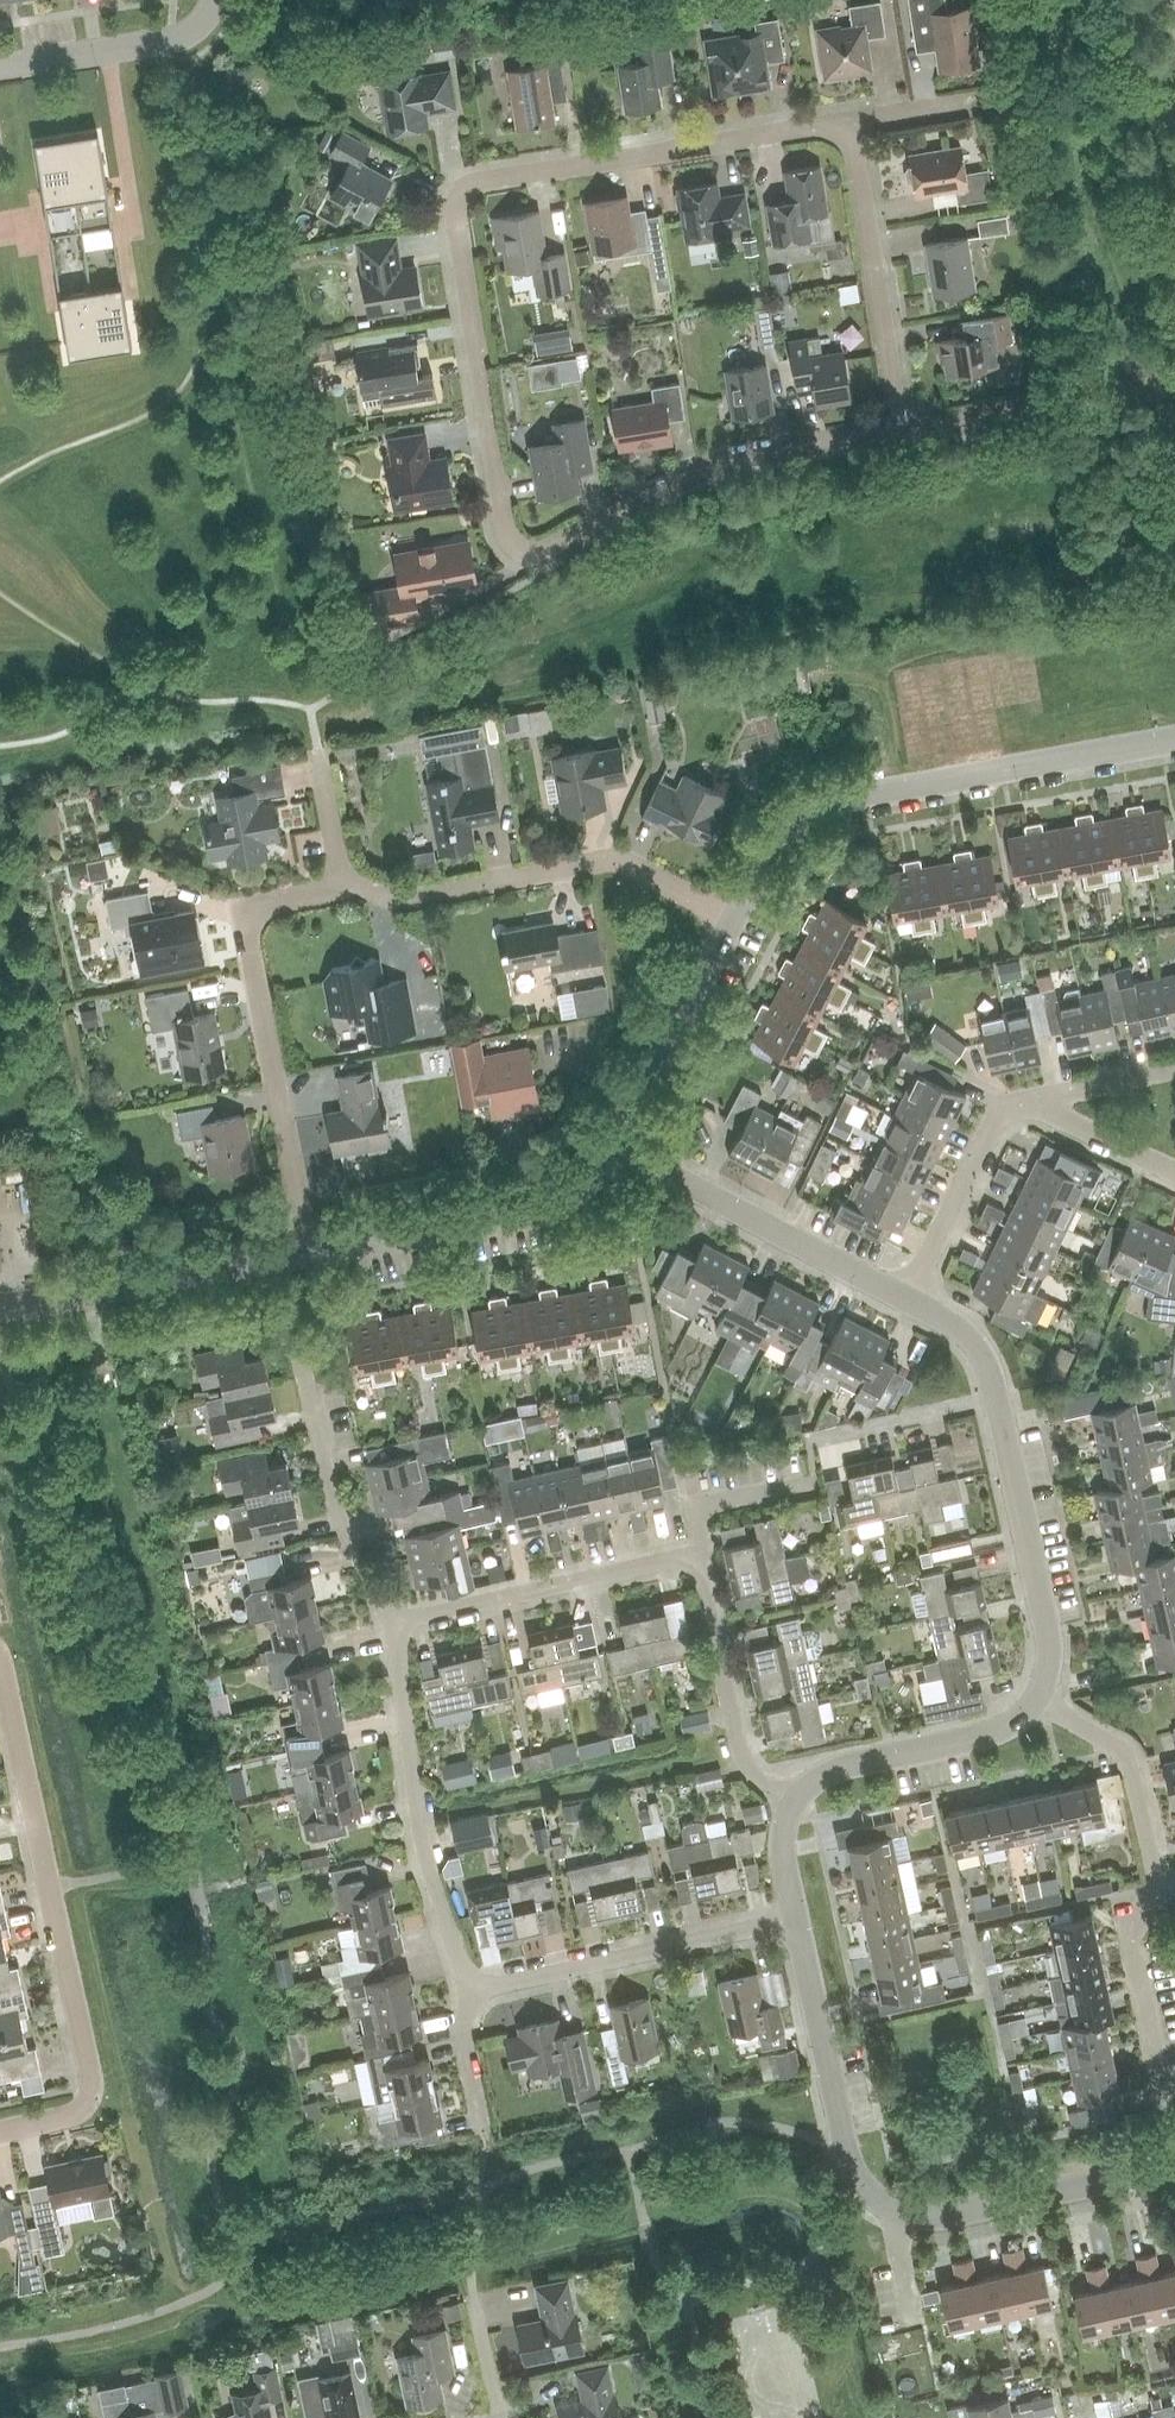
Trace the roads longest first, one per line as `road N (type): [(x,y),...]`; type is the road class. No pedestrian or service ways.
road 1 (residential): [(895,429),(722,458),(533,552),(508,535),(460,201),(475,183),(848,123)]
road 2 (residential): [(1174,2162),(948,2219),(895,2212),(867,2195),(846,2148),(792,1919)]
road 3 (residential): [(398,1624),(697,1554),(741,1756),(788,1801)]
road 4 (residential): [(0,2132),(73,2117),(90,2102),(90,2075),(0,1663)]
road 5 (unclassified): [(740,921),(788,824),(834,802),(1174,740)]
road 6 (residential): [(1037,1702),(1050,1644),(989,1376),(964,1332),(906,1299)]
road 7 (residential): [(306,1255),(251,930),(260,912),(285,900),(347,886)]
road 8 (residential): [(347,886),(401,896),(611,862),(740,921)]
road 9 (residential): [(471,1995),(415,1815),(398,1624)]
road 10 (unclassified): [(306,1255),(539,1211),(580,1195),(619,1144)]
road 11 (residential): [(471,1995),(792,1919)]
road 12 (residential): [(906,1299),(619,1144)]
road 13 (unclassified): [(306,1255),(0,1308)]
road 14 (residential): [(895,429),(848,123)]
road 15 (residential): [(1174,2162),(1122,1911),(1159,1887)]
road 16 (residential): [(398,1624),(333,1504),(299,1353)]
road 17 (residential): [(895,429),(1174,386)]
road 18 (residential): [(788,1801),(840,1769),(970,1743),(1015,1725),(1037,1702)]
road 19 (unclassified): [(619,1144),(740,921)]
road 20 (residential): [(906,1299),(1000,1109),(1032,1103)]
road 21 (residential): [(1159,1887),(1129,1765),(1115,1746),(1037,1702)]
road 22 (unclassified): [(0,69),(170,43),(199,28),(215,0)]
road 23 (residential): [(848,123),(1007,94)]
road 24 (residential): [(1032,1103),(1174,1175)]
road 25 (residential): [(1174,1071),(1032,1103)]
road 26 (residential): [(503,2417),(474,2295)]

